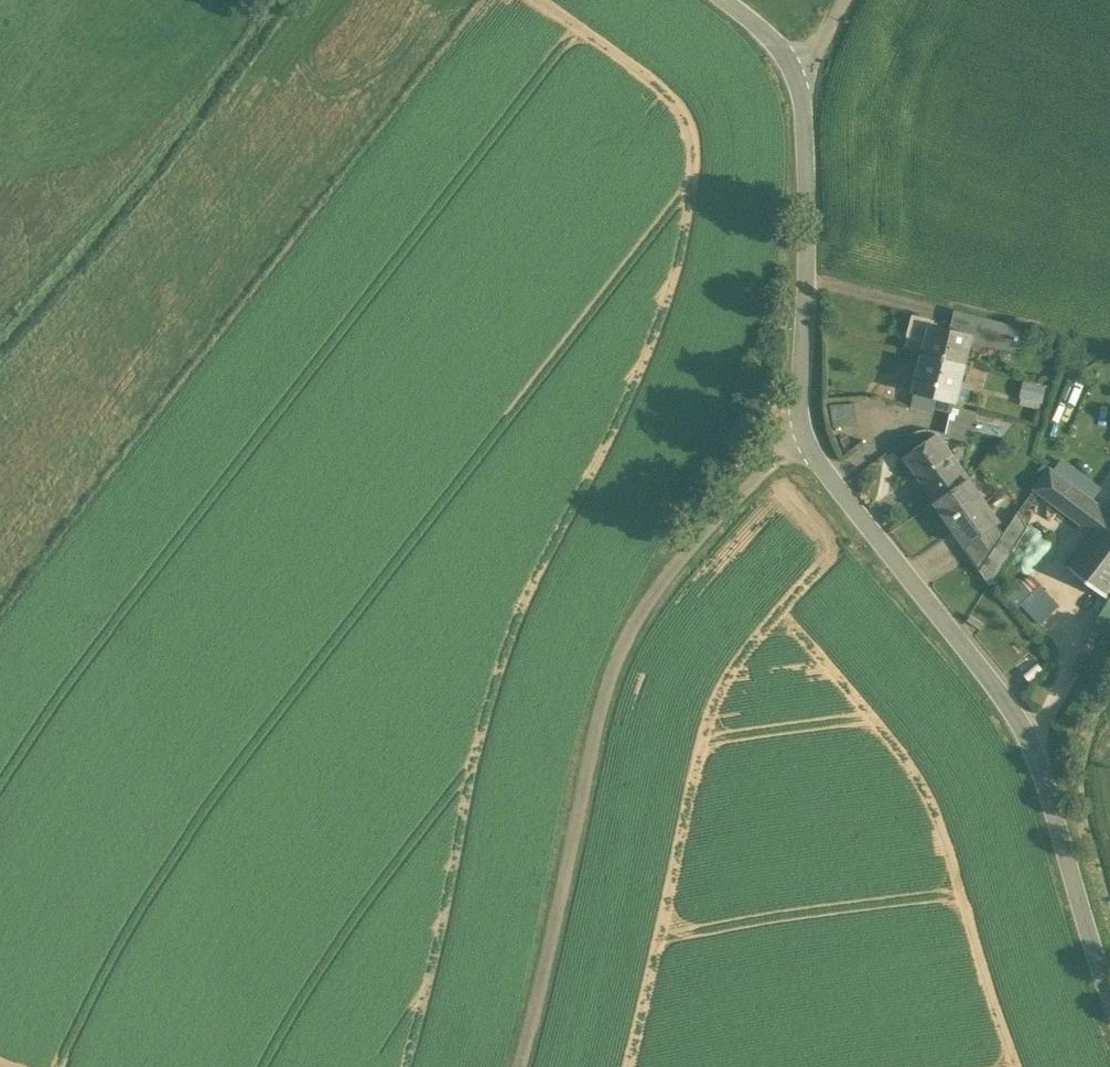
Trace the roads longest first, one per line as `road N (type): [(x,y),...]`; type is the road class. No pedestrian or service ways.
road 1 (unclassified): [(810,454),(765,466),(636,616),(600,708),(520,1066)]
road 2 (tertiary): [(1109,986),(1035,744),(810,454)]
road 3 (tertiary): [(810,454),(807,139),(794,69)]

